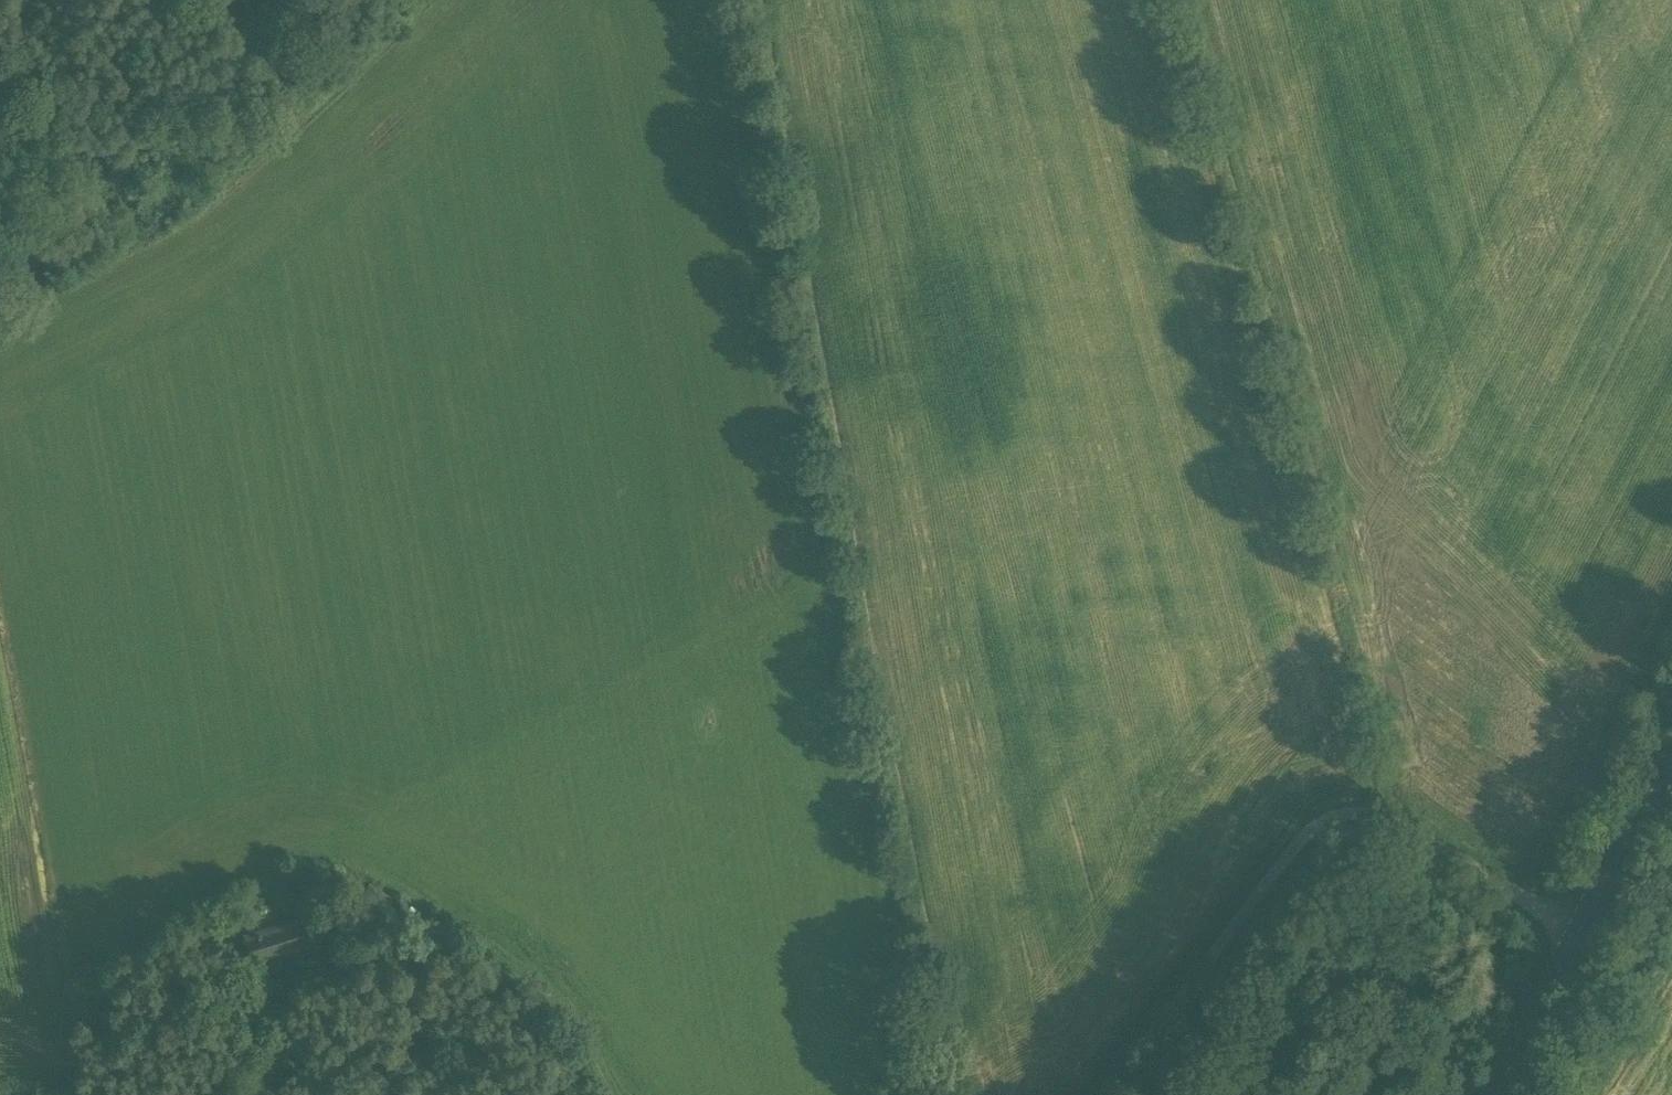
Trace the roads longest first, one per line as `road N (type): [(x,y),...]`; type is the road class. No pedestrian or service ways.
road 1 (unclassified): [(1579,931),(1398,811),(1371,802),(1343,806),(1295,842),(1108,1094)]
road 2 (secondary): [(1579,931),(1671,748)]
road 3 (secondary): [(1495,1094),(1579,931)]

